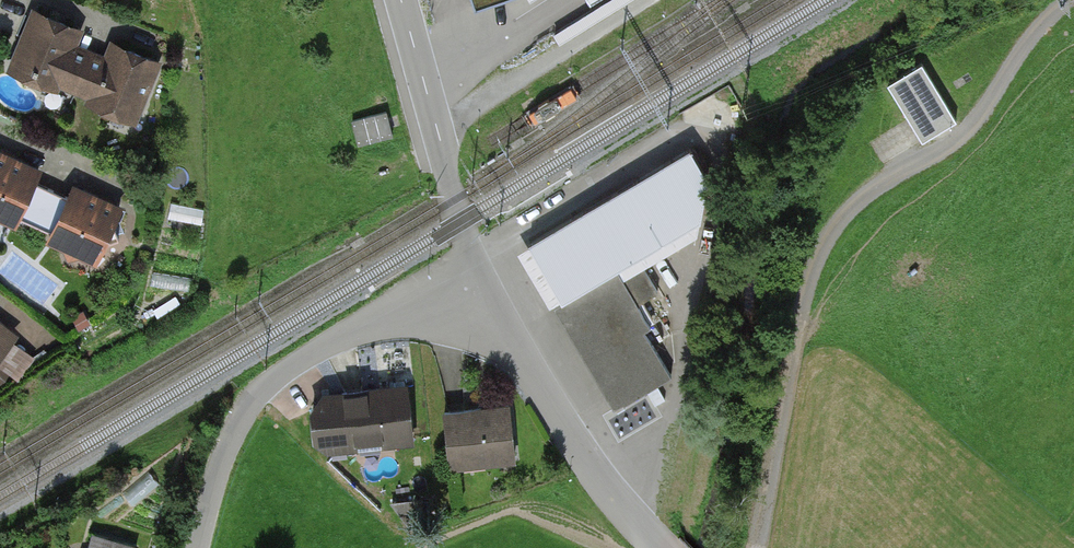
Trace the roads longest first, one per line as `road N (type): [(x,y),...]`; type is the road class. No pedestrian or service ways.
road 1 (track): [(756,547),(814,273),(842,224),(874,191),(990,109),(1036,30),(1066,0)]
road 2 (residential): [(474,255),(259,390),(221,458),(198,547)]
road 3 (residential): [(659,547),(576,445),(474,255)]
road 4 (residential): [(474,255),(401,0)]
road 5 (track): [(438,132),(646,0)]

